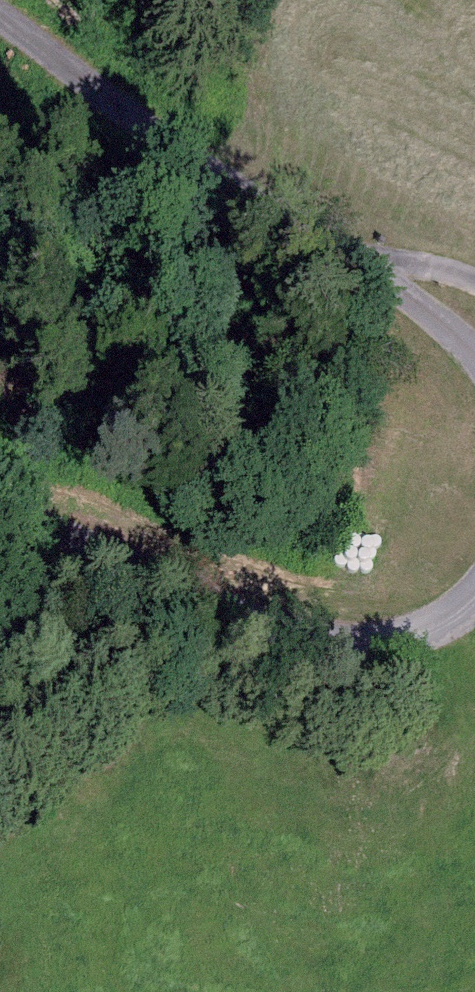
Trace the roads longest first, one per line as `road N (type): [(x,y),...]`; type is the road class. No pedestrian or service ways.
road 1 (track): [(474,593),(424,637),(302,646),(0,504)]
road 2 (track): [(0,9),(181,158),(361,269)]
road 3 (track): [(361,269),(474,360)]
road 4 (track): [(0,573),(137,566)]

